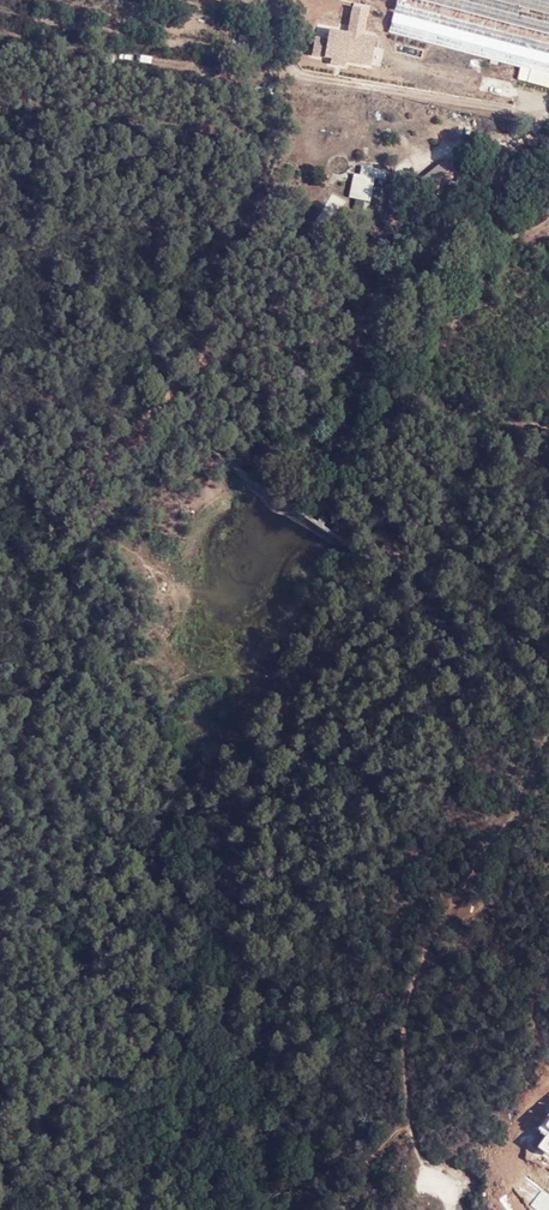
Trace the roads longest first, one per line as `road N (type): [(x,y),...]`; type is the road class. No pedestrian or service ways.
road 1 (track): [(448,1209),(419,1162),(410,1060),(419,958),(500,827),(548,802)]
road 2 (track): [(548,425),(367,402)]

